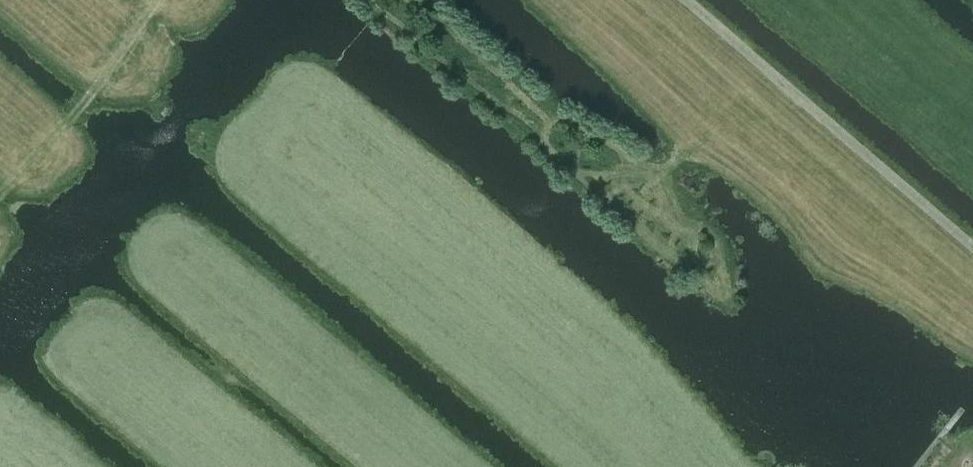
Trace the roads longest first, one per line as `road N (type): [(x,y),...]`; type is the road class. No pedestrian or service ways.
road 1 (track): [(972,241),(685,0)]
road 2 (track): [(155,0),(84,103),(0,200)]

